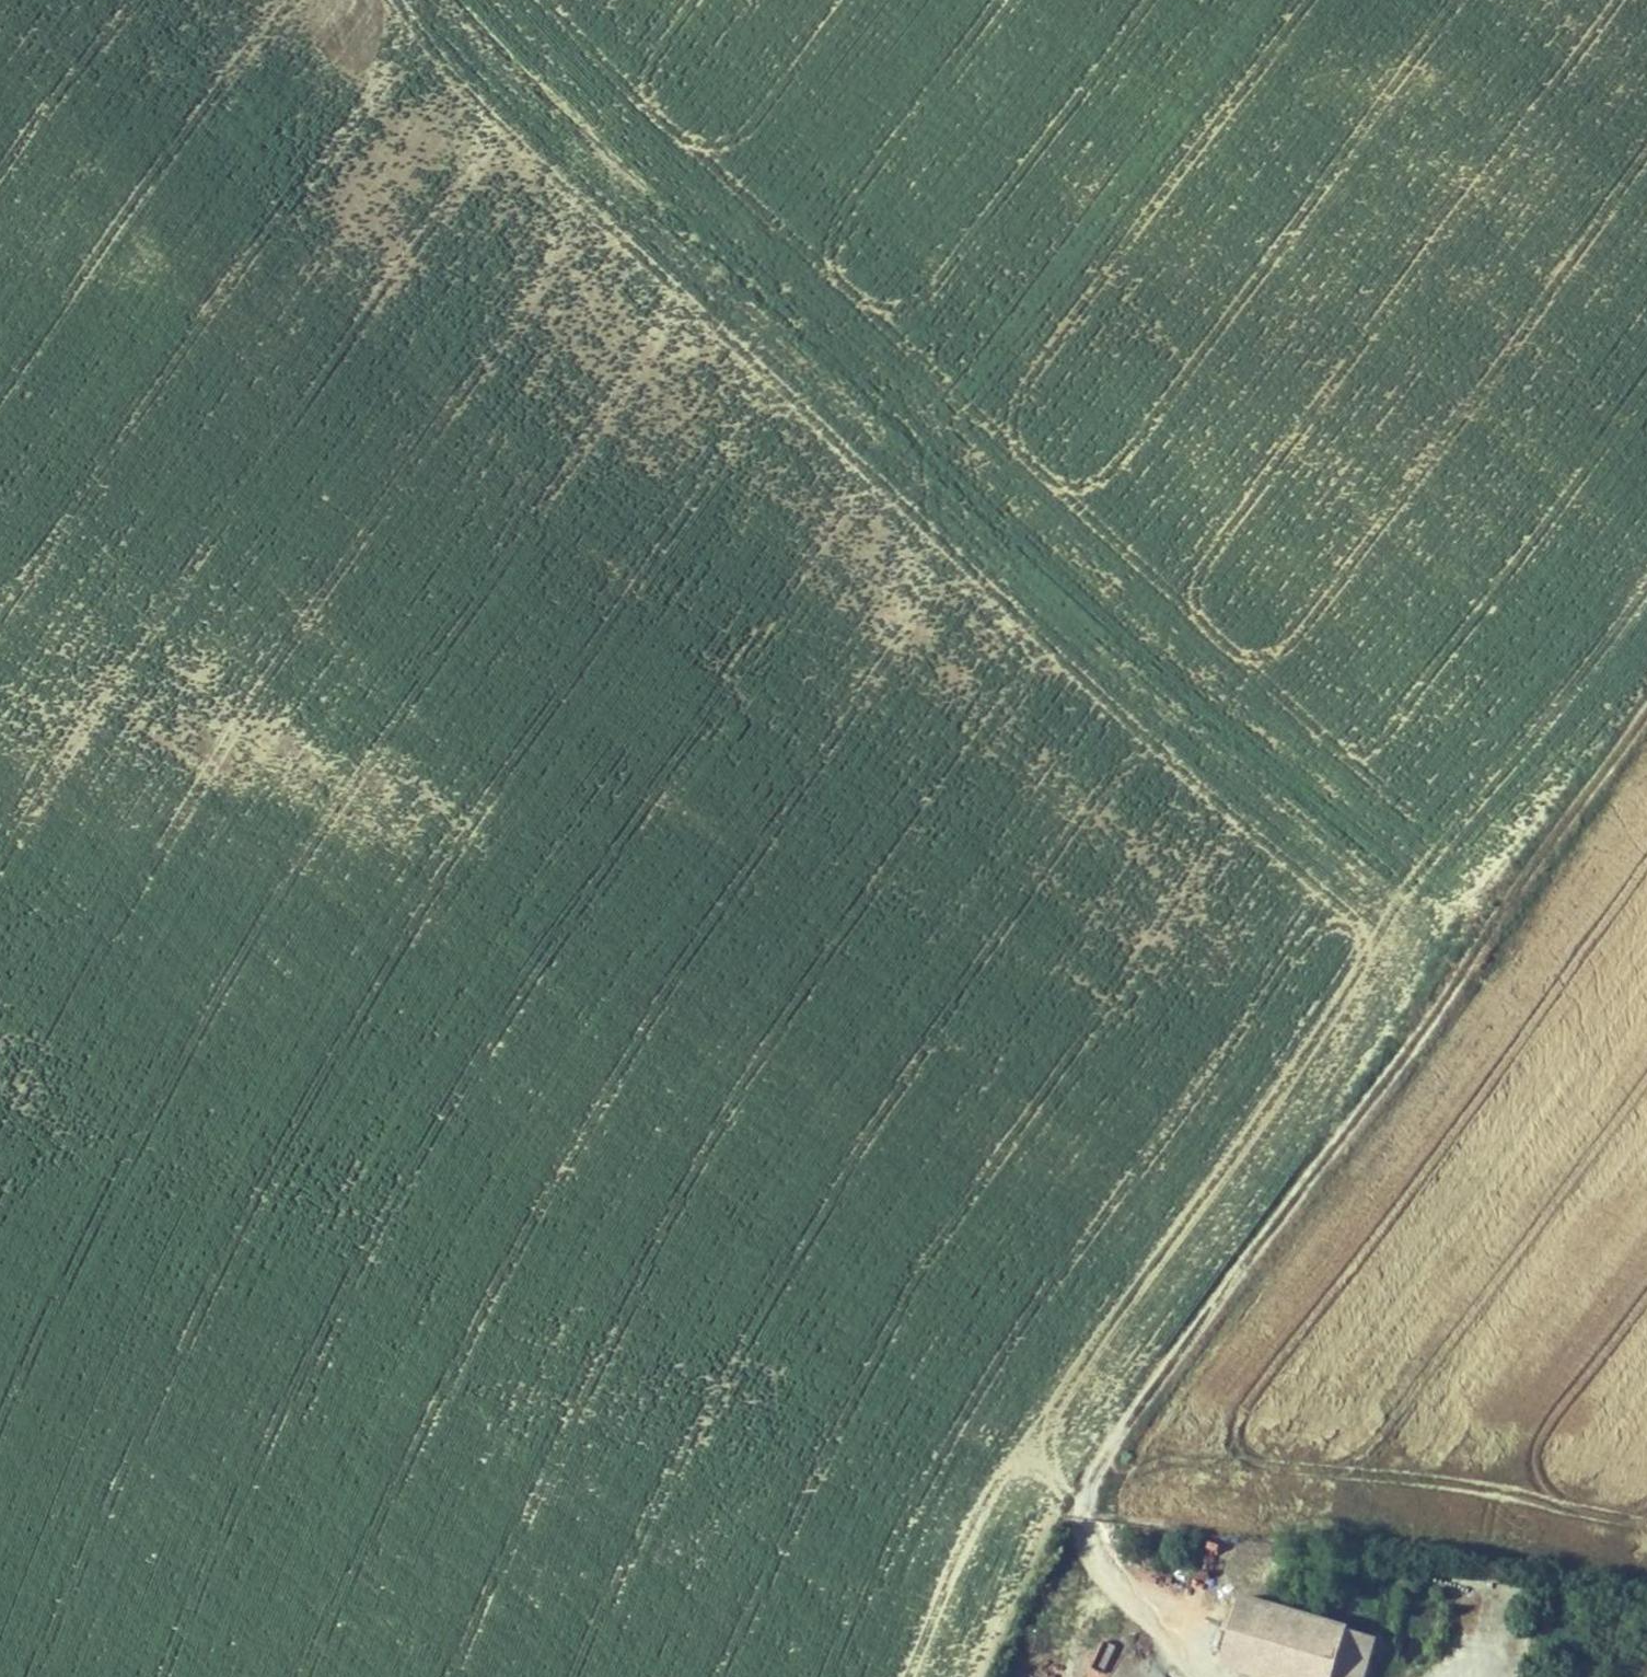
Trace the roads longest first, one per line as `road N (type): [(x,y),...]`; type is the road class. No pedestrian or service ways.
road 1 (track): [(1195,1676),(1092,1546),(1084,1476),(1395,1064),(1646,706)]

